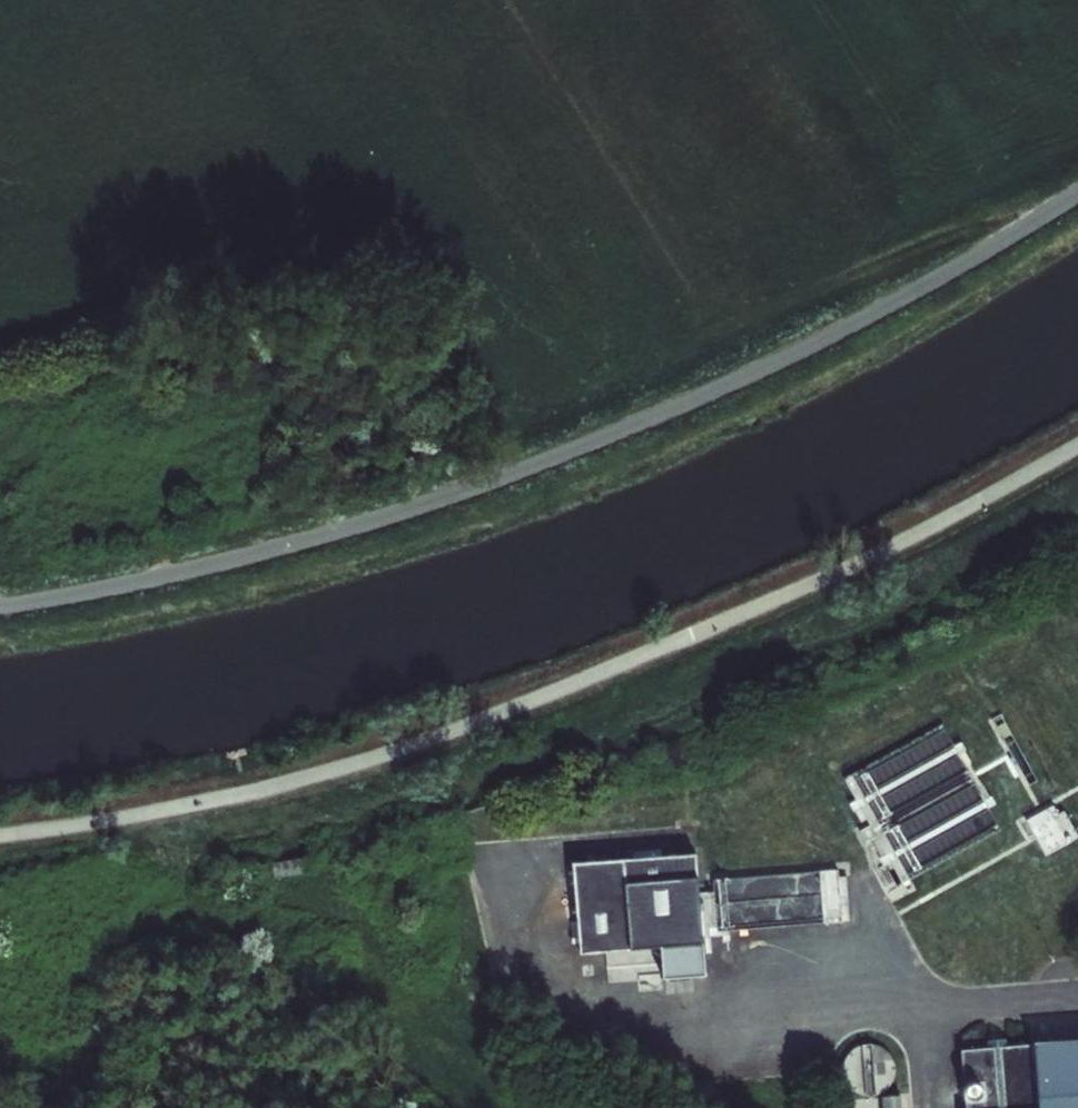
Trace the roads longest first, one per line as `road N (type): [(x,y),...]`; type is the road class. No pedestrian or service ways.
road 1 (unclassified): [(0,608),(245,560),(636,427),(957,267),(1077,191)]

